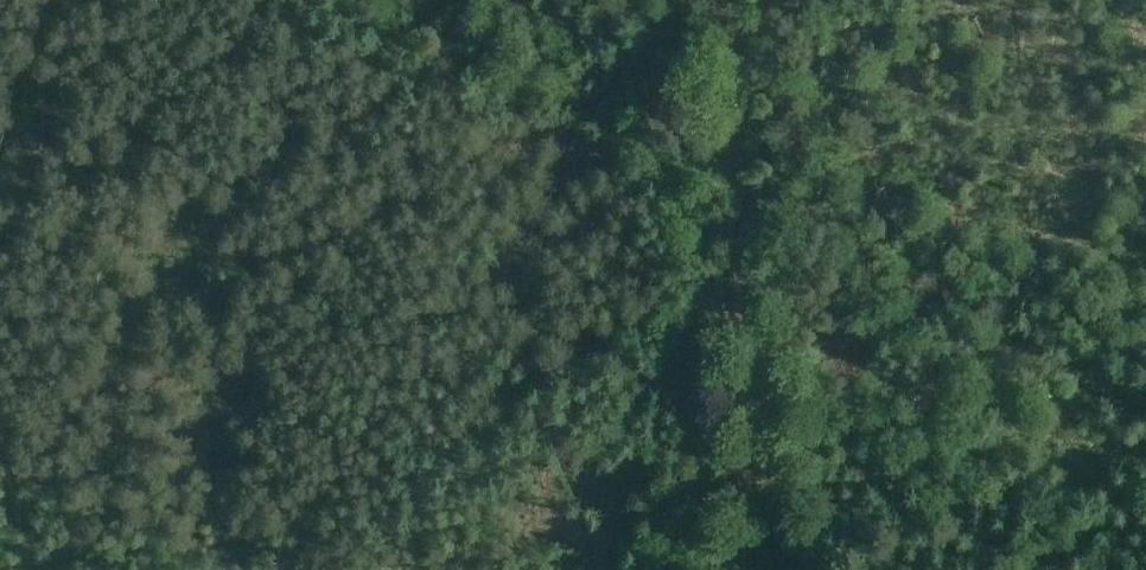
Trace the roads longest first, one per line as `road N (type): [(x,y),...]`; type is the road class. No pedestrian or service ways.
road 1 (track): [(732,0),(780,569)]

